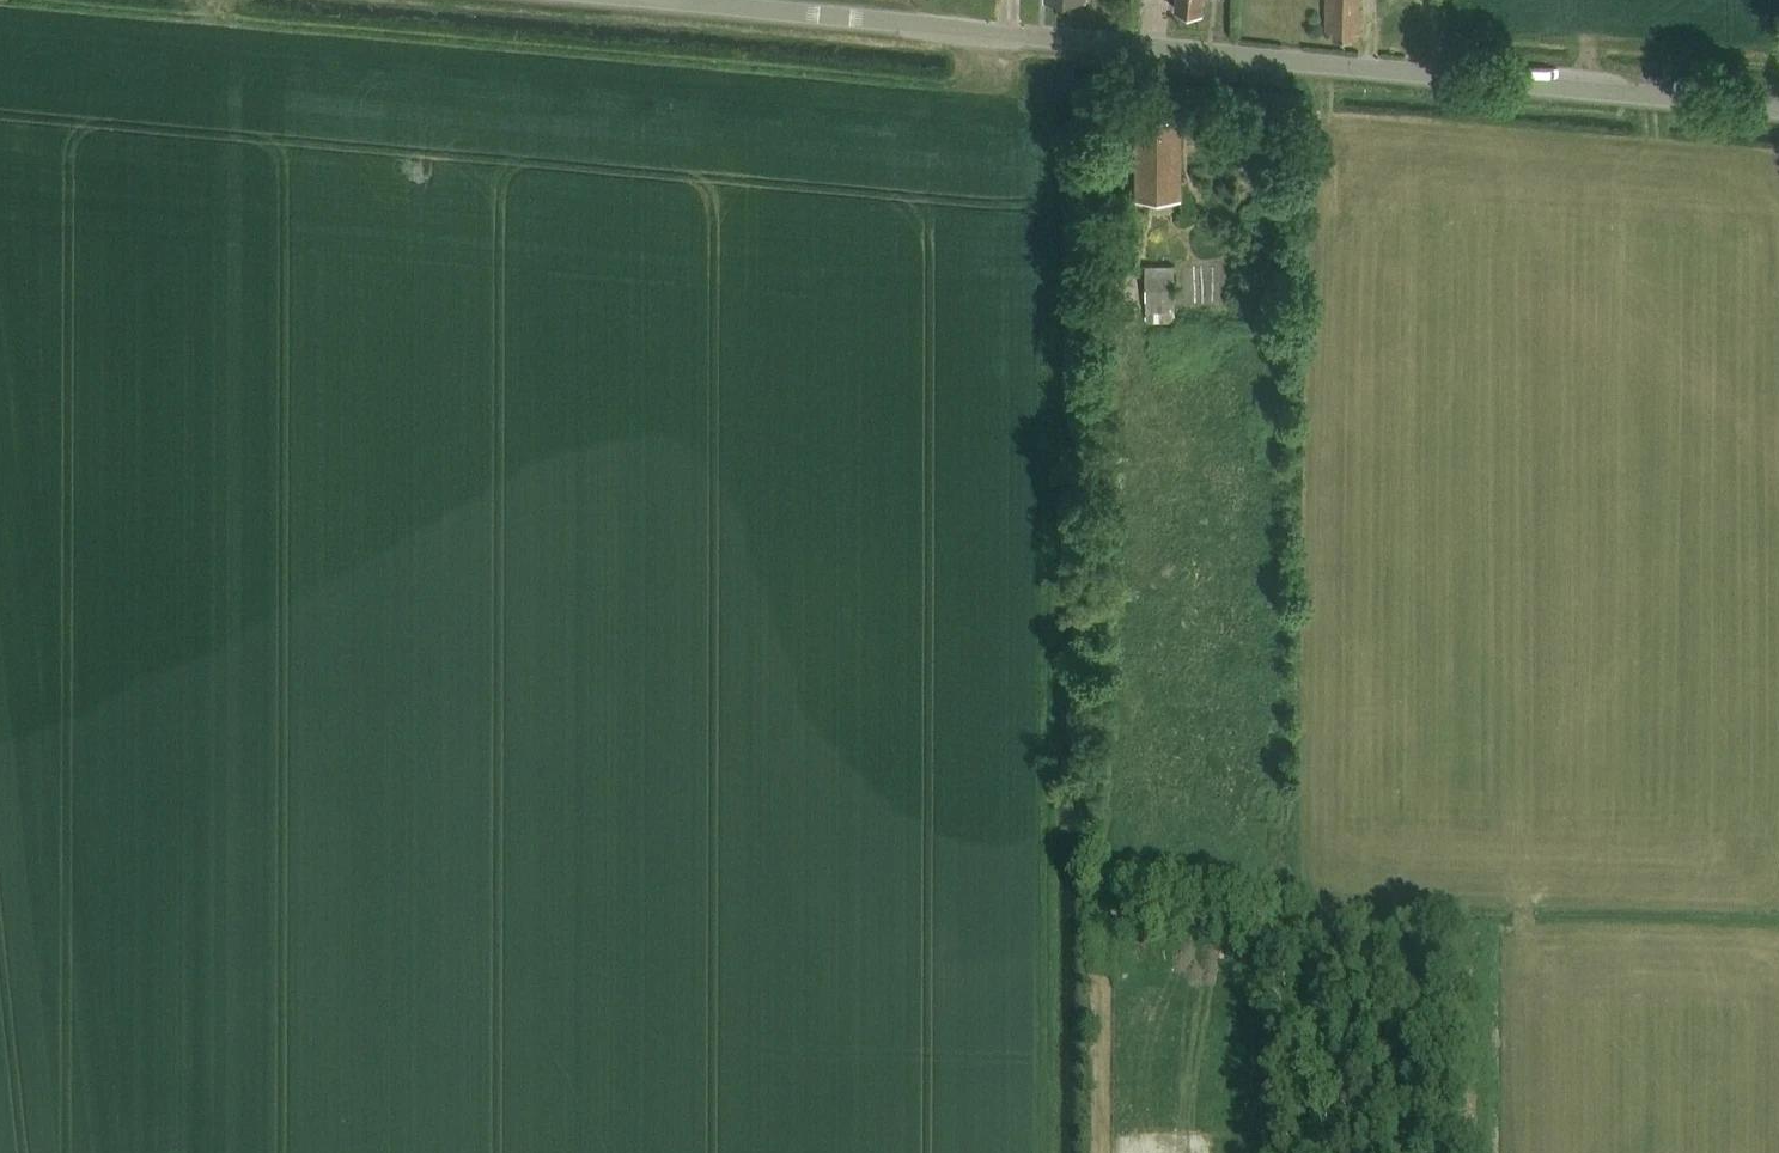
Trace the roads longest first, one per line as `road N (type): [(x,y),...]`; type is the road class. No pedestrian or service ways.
road 1 (residential): [(1778,113),(690,0)]

